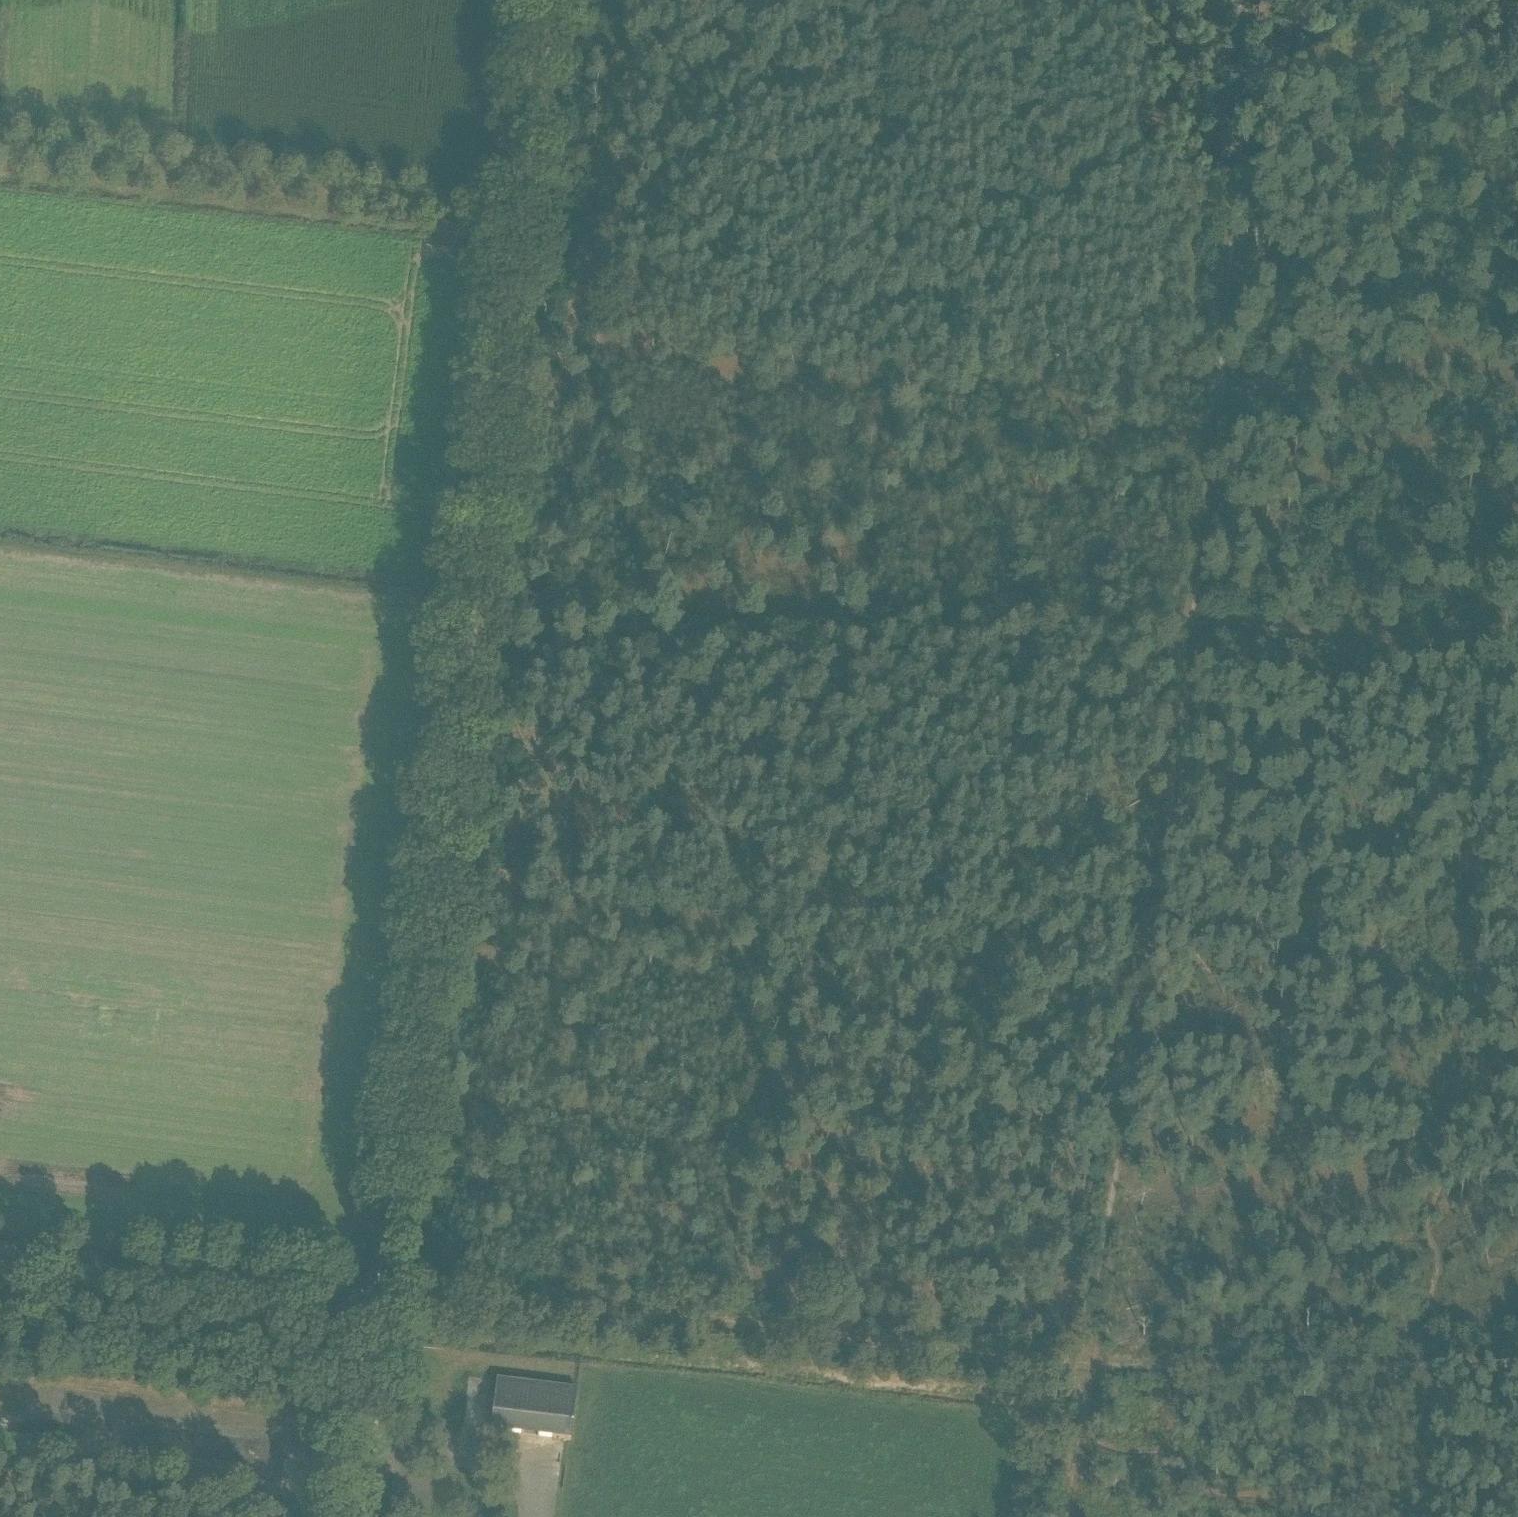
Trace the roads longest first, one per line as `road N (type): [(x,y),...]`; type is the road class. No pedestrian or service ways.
road 1 (unclassified): [(383,1305),(548,0)]
road 2 (track): [(1517,654),(1181,628),(983,622),(762,631),(463,669)]
road 3 (track): [(524,223),(0,159)]
road 4 (unclassified): [(0,1260),(383,1305)]
road 5 (track): [(1428,1362),(1090,1370)]
road 6 (unclassified): [(356,1516),(383,1305)]

